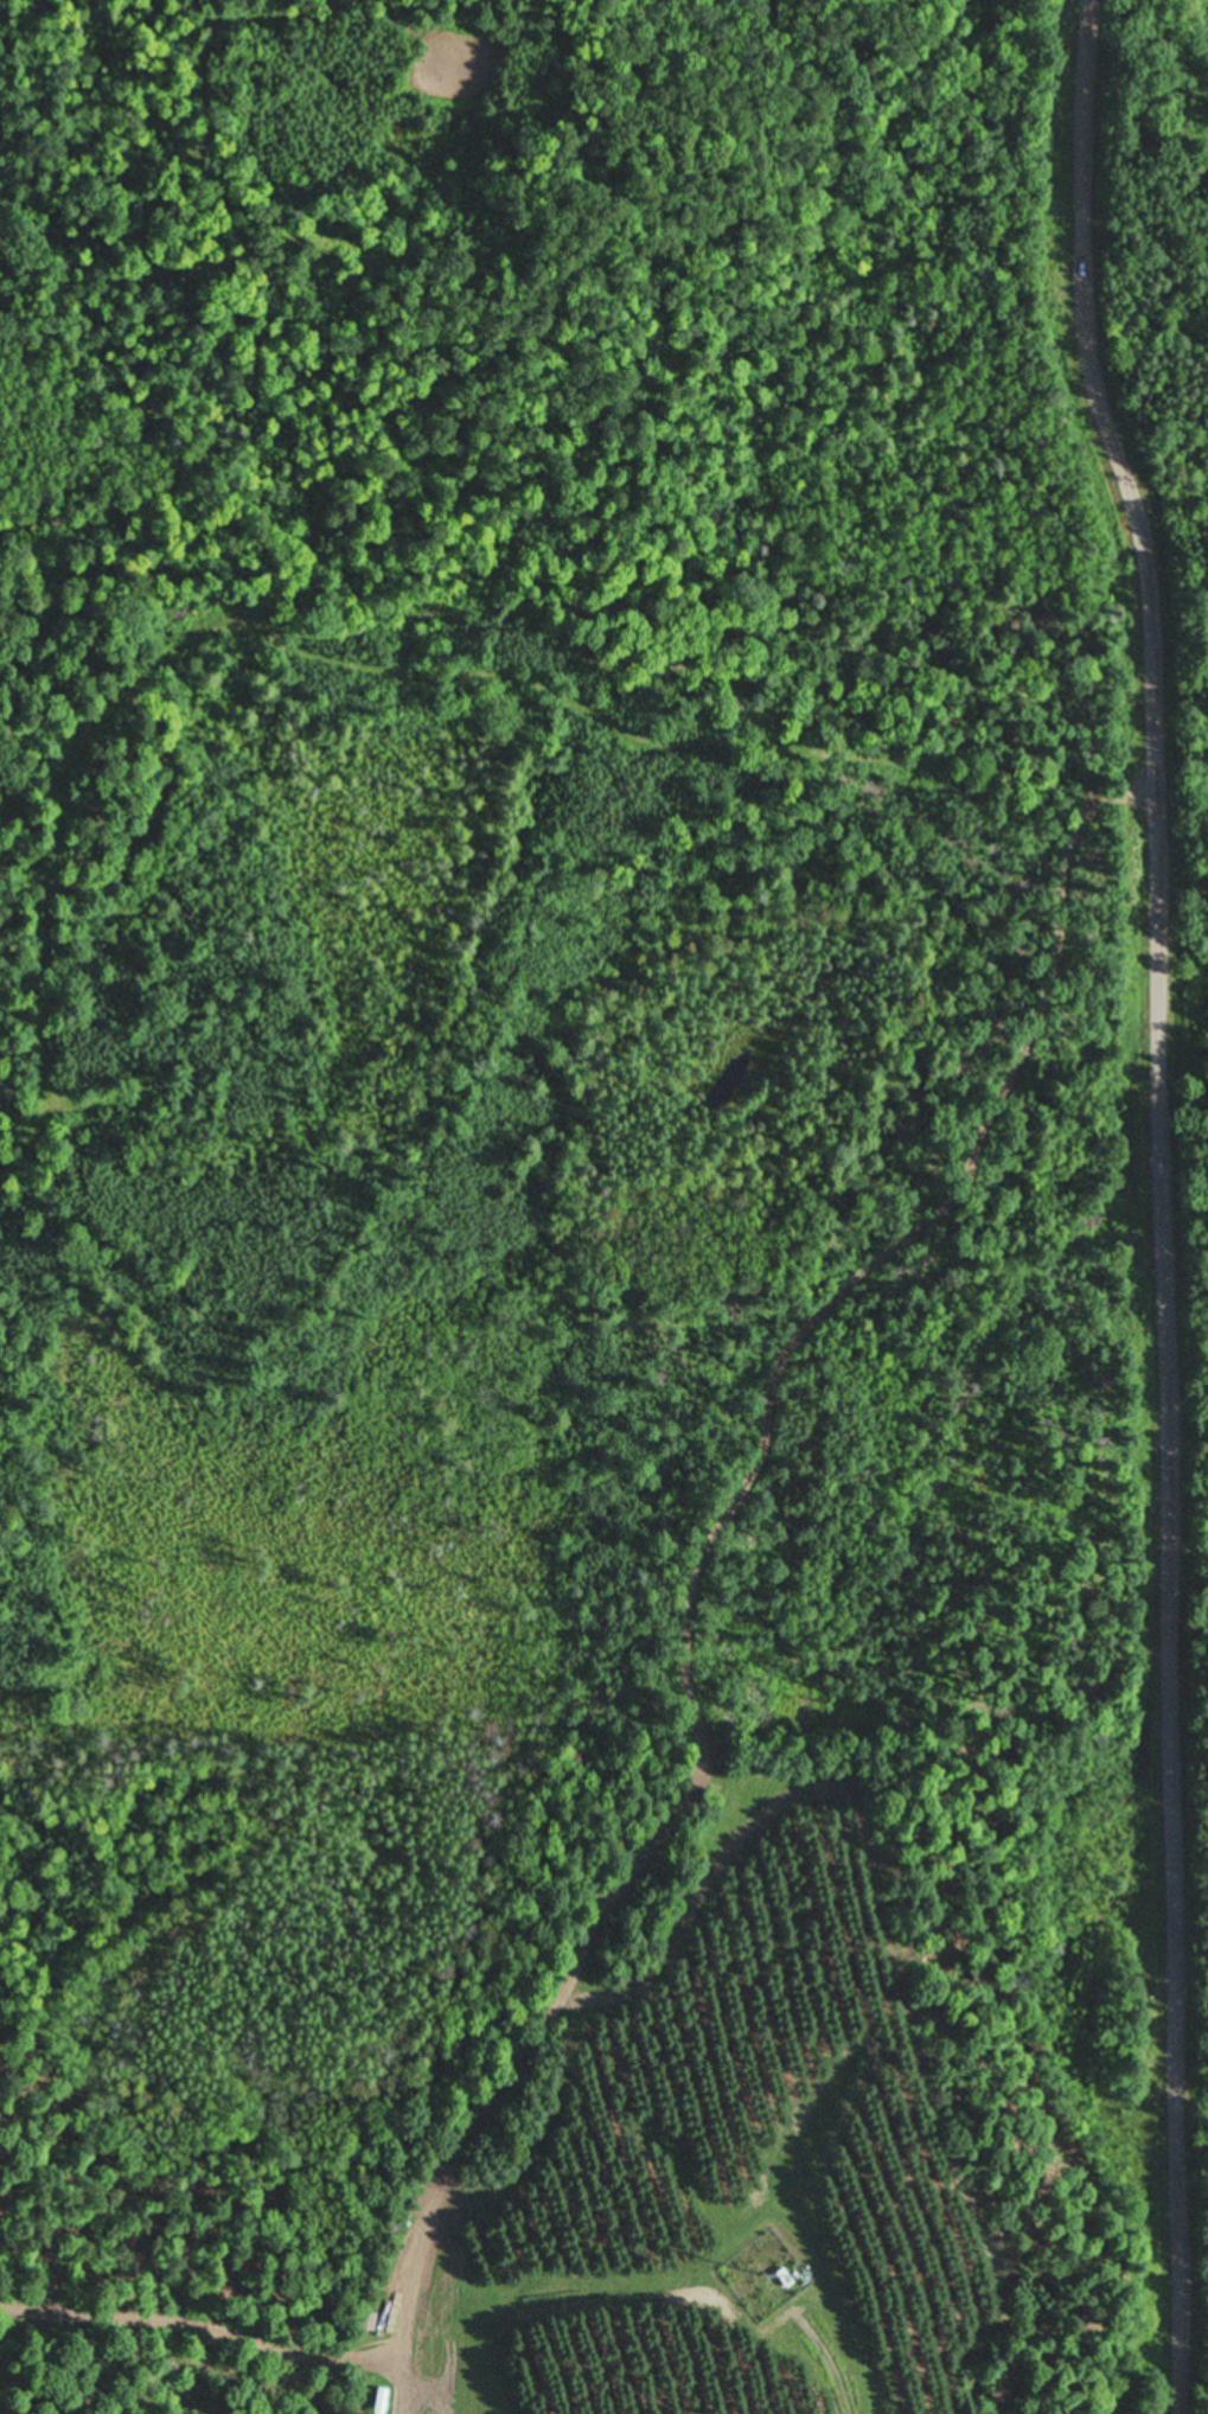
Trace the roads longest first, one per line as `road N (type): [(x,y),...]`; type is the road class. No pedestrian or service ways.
road 1 (residential): [(1157,2413),(1131,765),(1088,362),(1100,0)]

